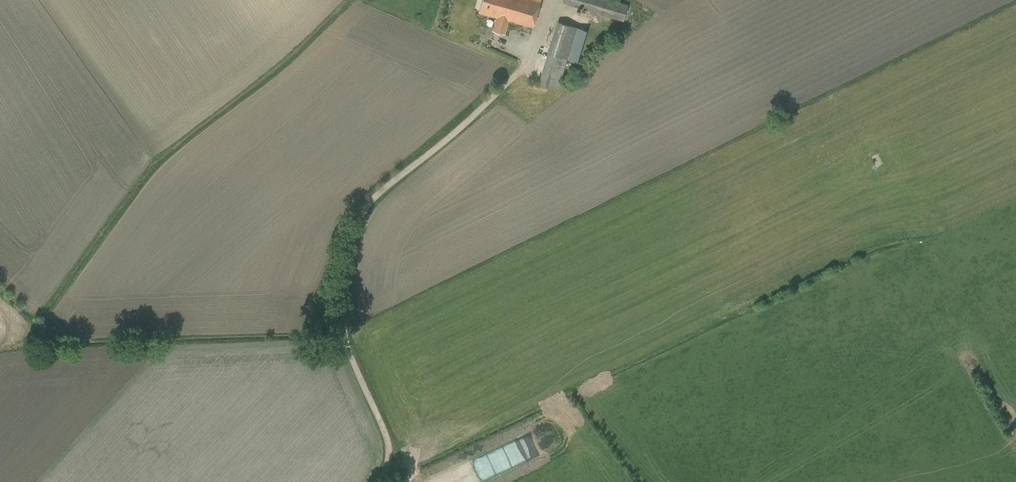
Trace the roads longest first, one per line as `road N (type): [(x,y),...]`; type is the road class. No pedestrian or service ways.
road 1 (track): [(546,0),(527,64),(363,213),(347,280),(347,341),(390,448),(379,481)]

